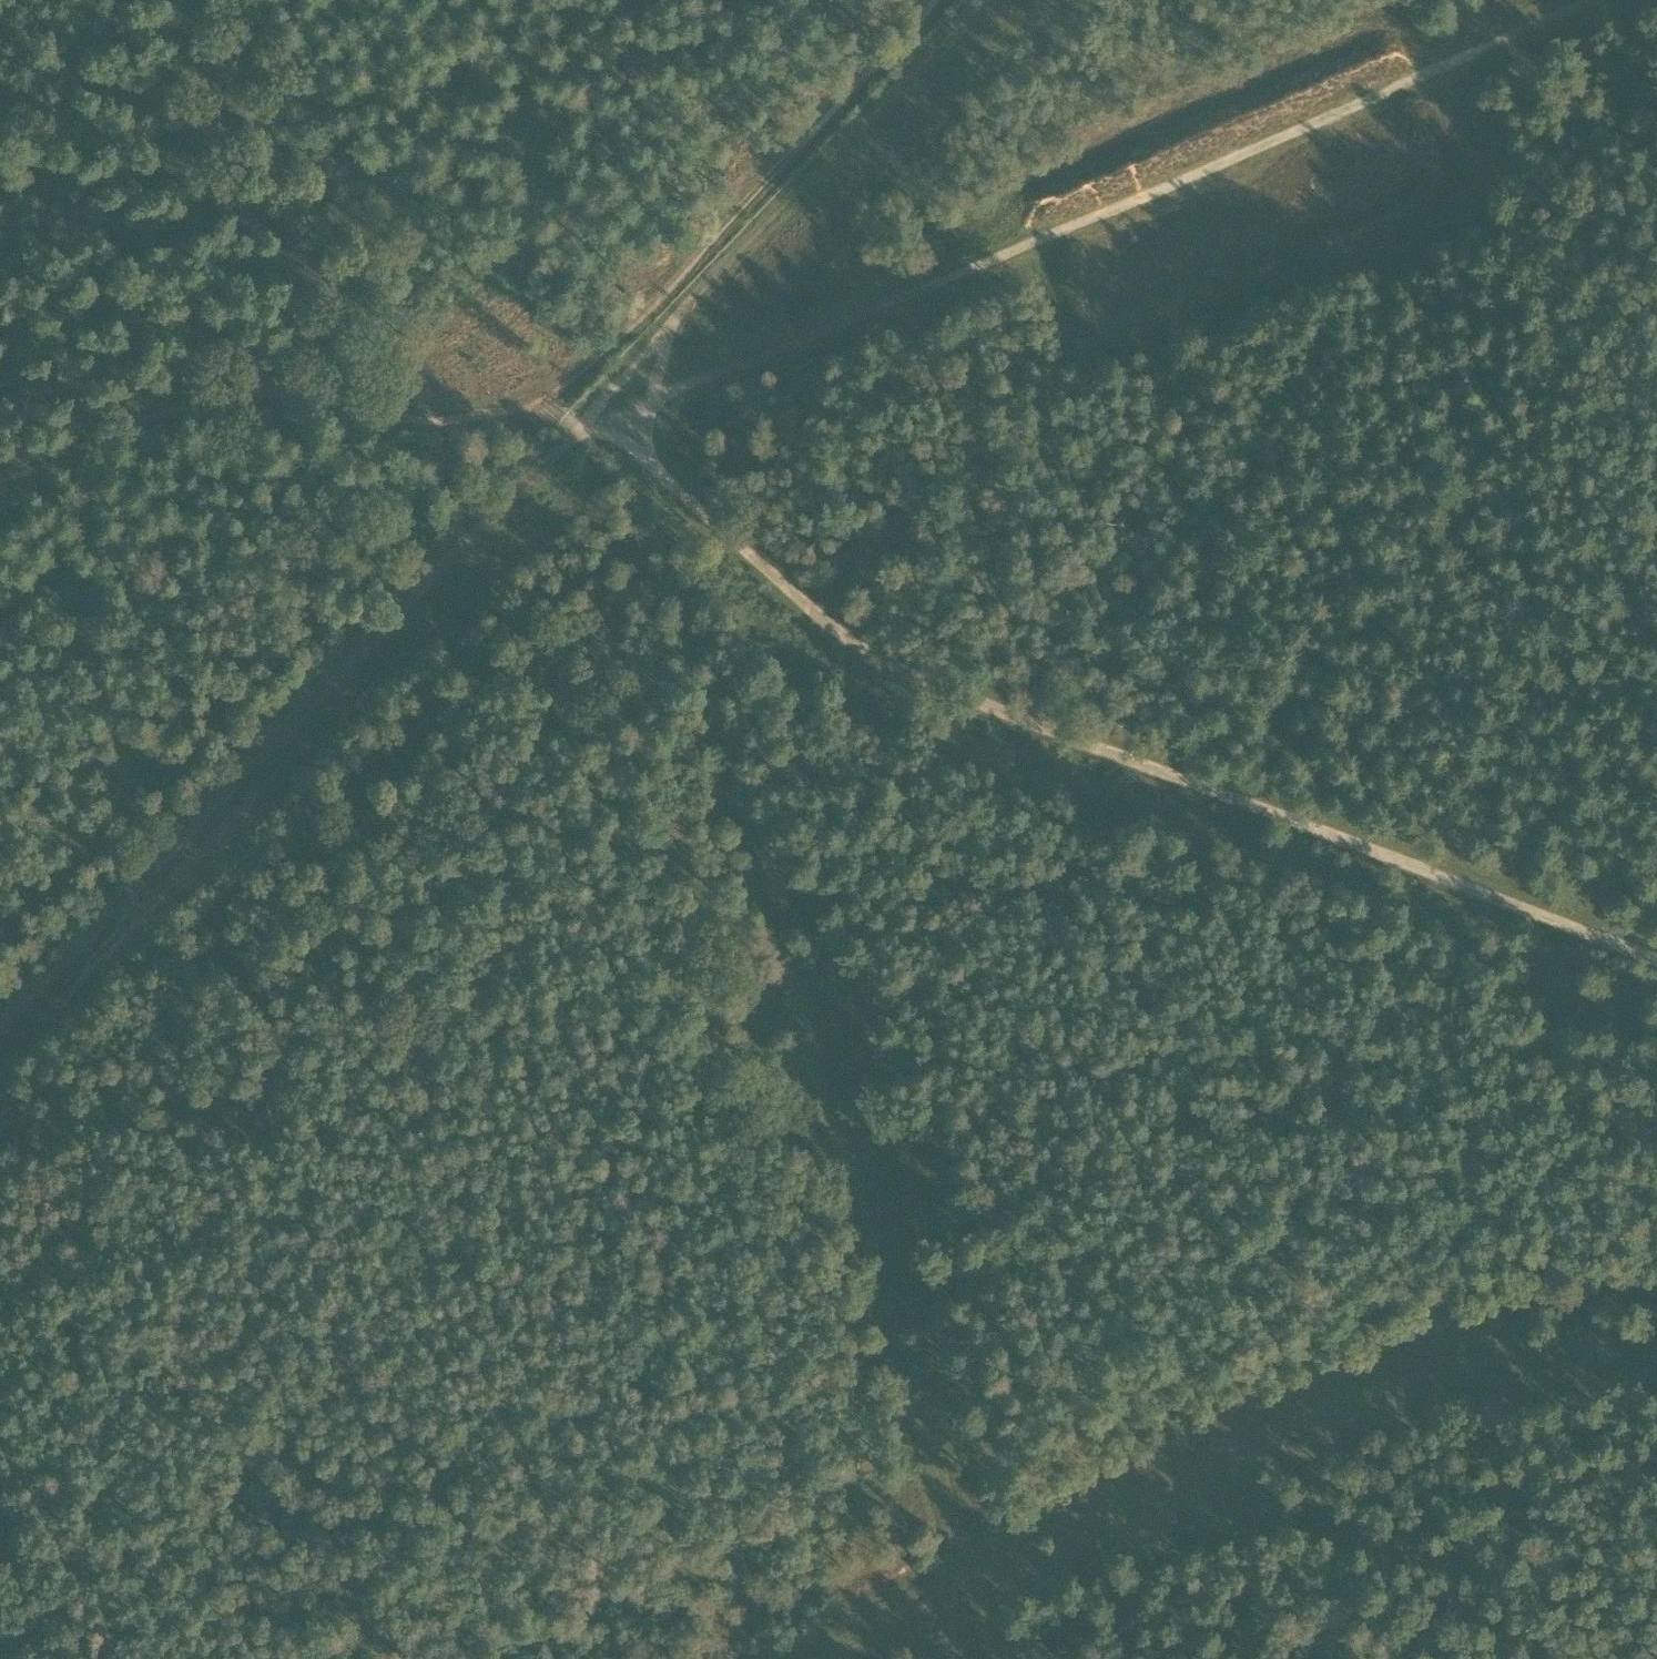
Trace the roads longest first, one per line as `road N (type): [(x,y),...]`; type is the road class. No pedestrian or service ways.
road 1 (track): [(1656,962),(872,655),(657,470),(615,420)]
road 2 (track): [(615,420),(1597,0)]
road 3 (track): [(590,410),(0,1025)]
road 4 (track): [(590,410),(988,0)]
road 5 (track): [(935,0),(545,406)]
road 6 (track): [(545,406),(433,418),(245,397),(0,487)]
road 7 (track): [(639,448),(675,314)]

